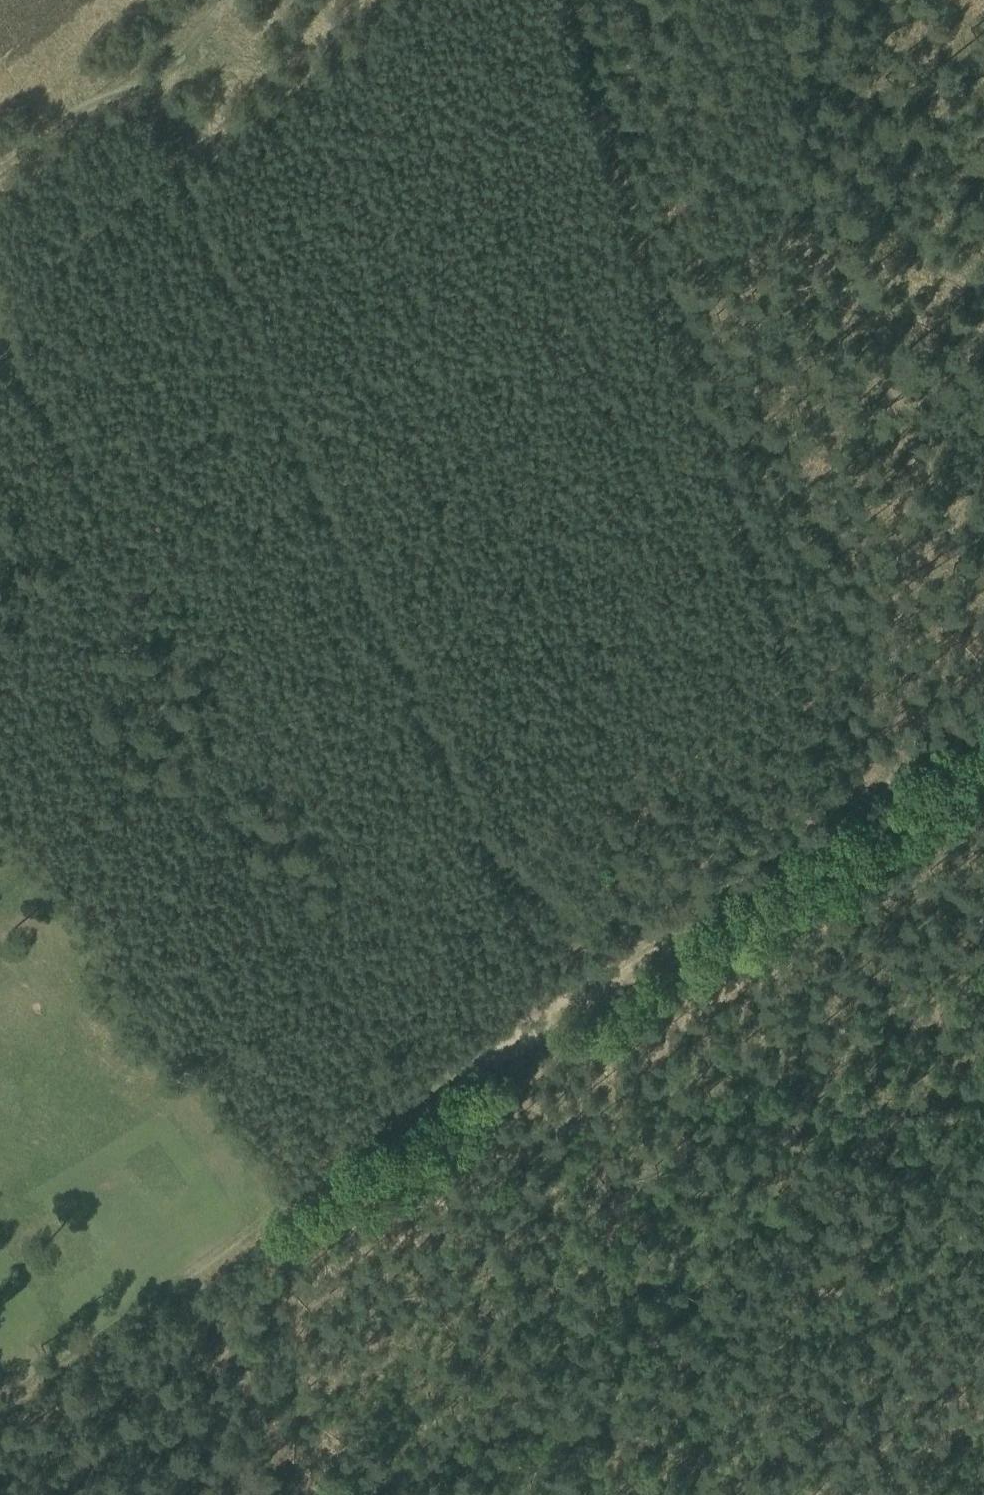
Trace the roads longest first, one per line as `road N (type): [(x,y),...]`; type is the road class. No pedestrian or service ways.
road 1 (track): [(0,1421),(983,725)]
road 2 (track): [(202,0),(0,153)]

